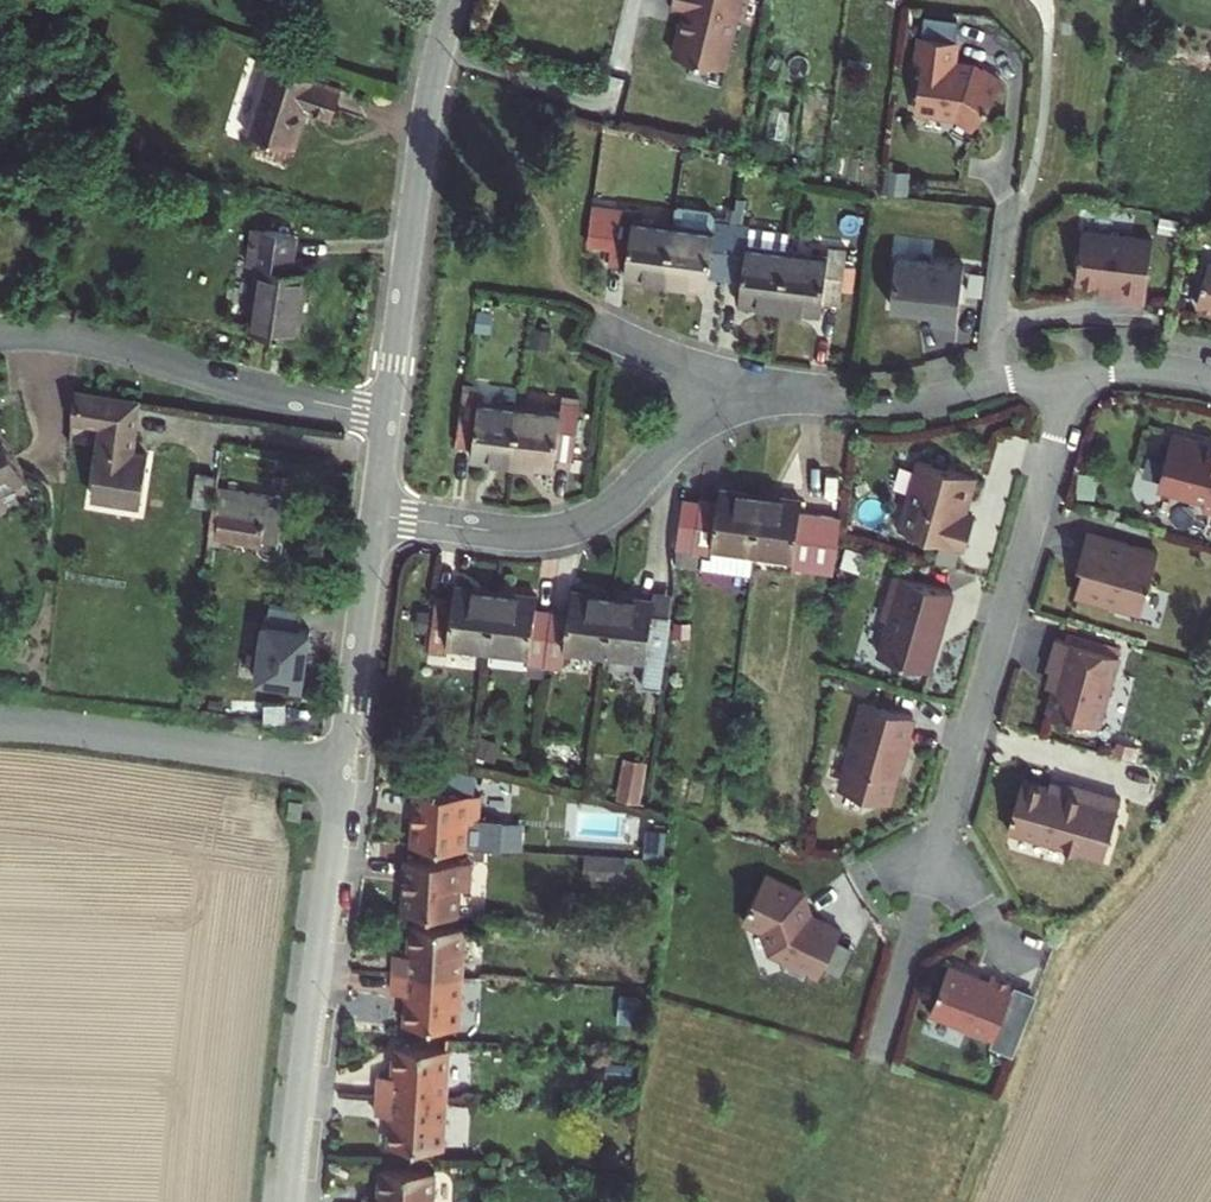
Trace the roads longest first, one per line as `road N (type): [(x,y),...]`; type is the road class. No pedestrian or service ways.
road 1 (residential): [(1078,375),(880,1053)]
road 2 (tertiary): [(292,1201),(345,768)]
road 3 (tertiary): [(388,417),(425,125),(456,0)]
road 4 (residential): [(0,336),(87,341),(388,417)]
road 5 (residential): [(375,519),(513,536),(574,530),(614,506),(719,408)]
road 6 (residential): [(345,768),(0,726)]
road 7 (tertiary): [(345,768),(375,519)]
road 8 (residential): [(860,404),(1078,375)]
road 9 (residential): [(719,408),(761,397),(860,404)]
road 10 (residential): [(607,332),(685,367),(719,408)]
road 11 (residential): [(1210,379),(1140,370),(1078,375)]

